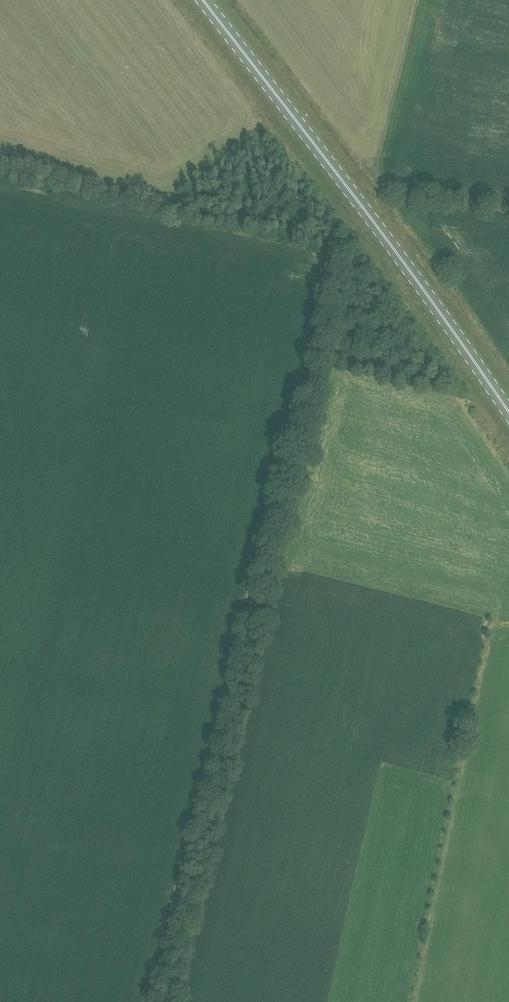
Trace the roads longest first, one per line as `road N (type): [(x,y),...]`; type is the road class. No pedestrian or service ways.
road 1 (primary): [(508,407),(417,270),(207,0)]

